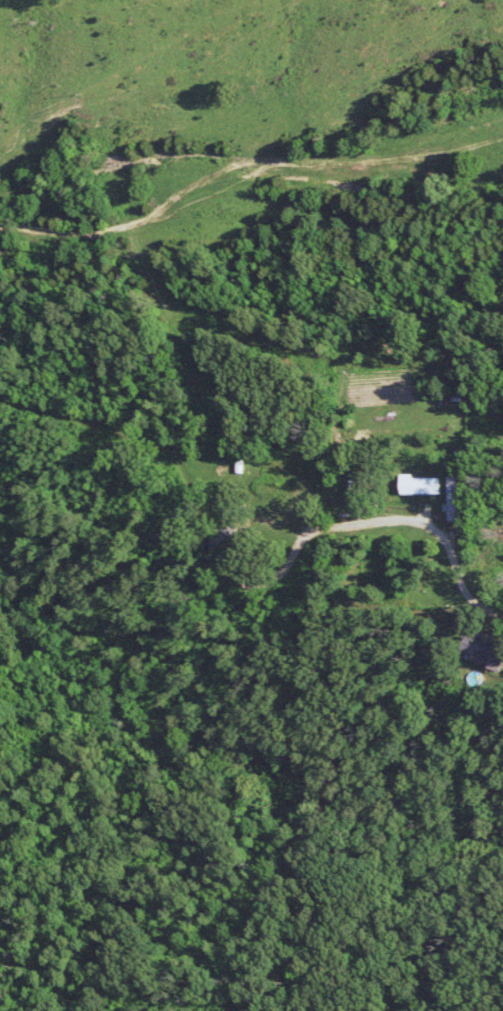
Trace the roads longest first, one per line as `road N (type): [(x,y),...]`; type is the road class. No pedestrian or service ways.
road 1 (residential): [(483,559),(462,552),(428,521),(234,532)]

